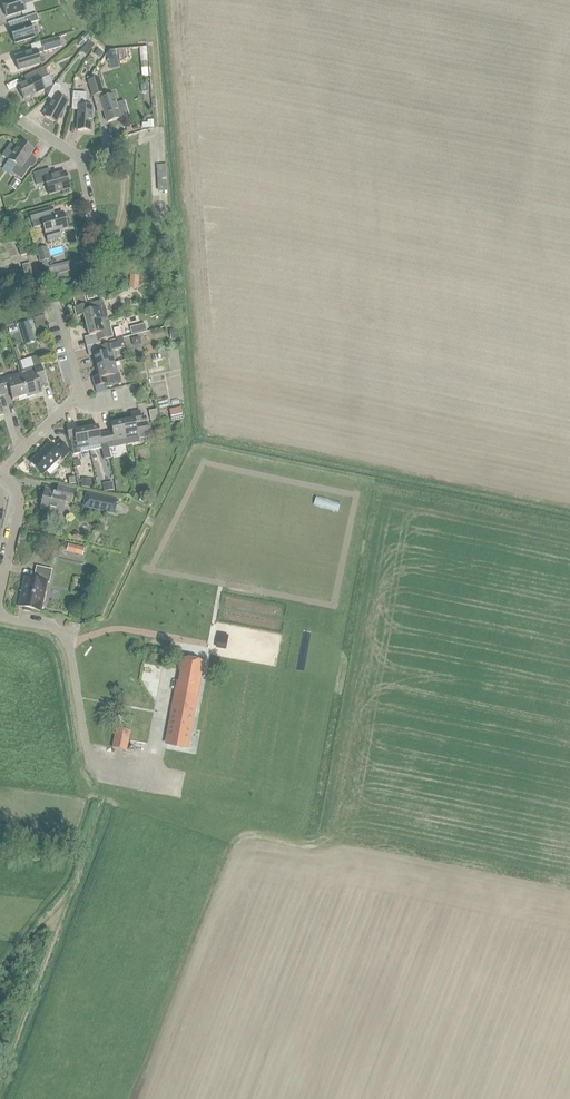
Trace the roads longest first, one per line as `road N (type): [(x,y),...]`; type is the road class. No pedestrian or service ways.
road 1 (residential): [(99,775),(86,747),(66,639),(55,628),(0,618)]
road 2 (residential): [(101,256),(80,161),(0,109)]
road 3 (residential): [(0,592),(19,501),(0,477)]

